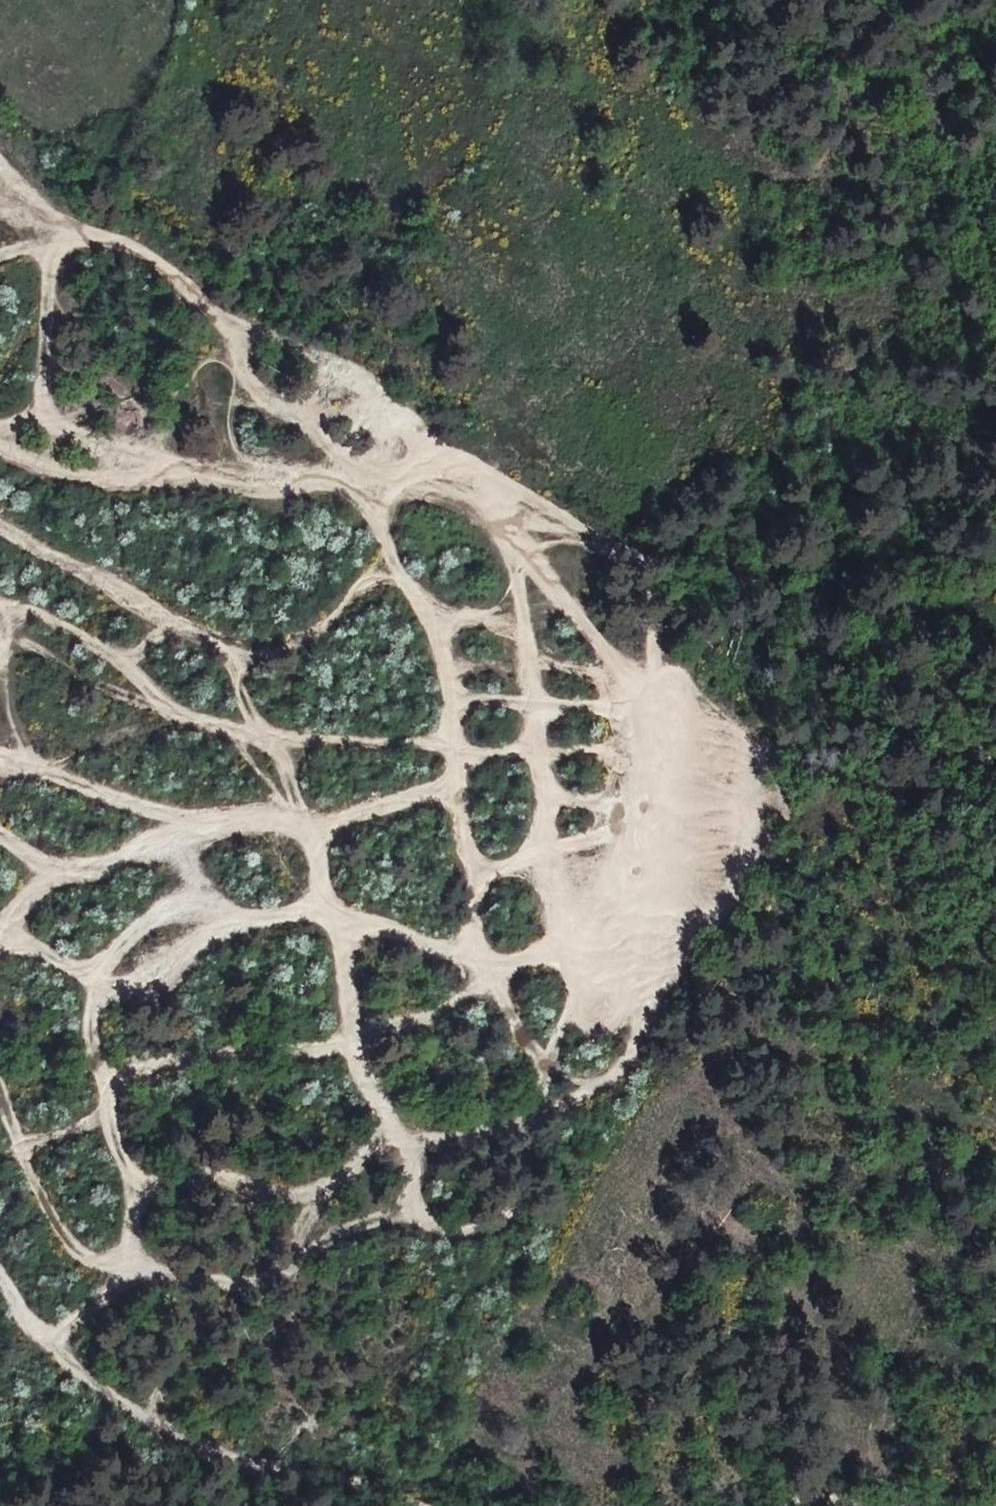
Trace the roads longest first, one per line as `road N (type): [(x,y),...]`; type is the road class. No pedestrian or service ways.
road 1 (track): [(0,1250),(137,1400),(250,1434),(305,1461),(398,1479),(435,1505)]

